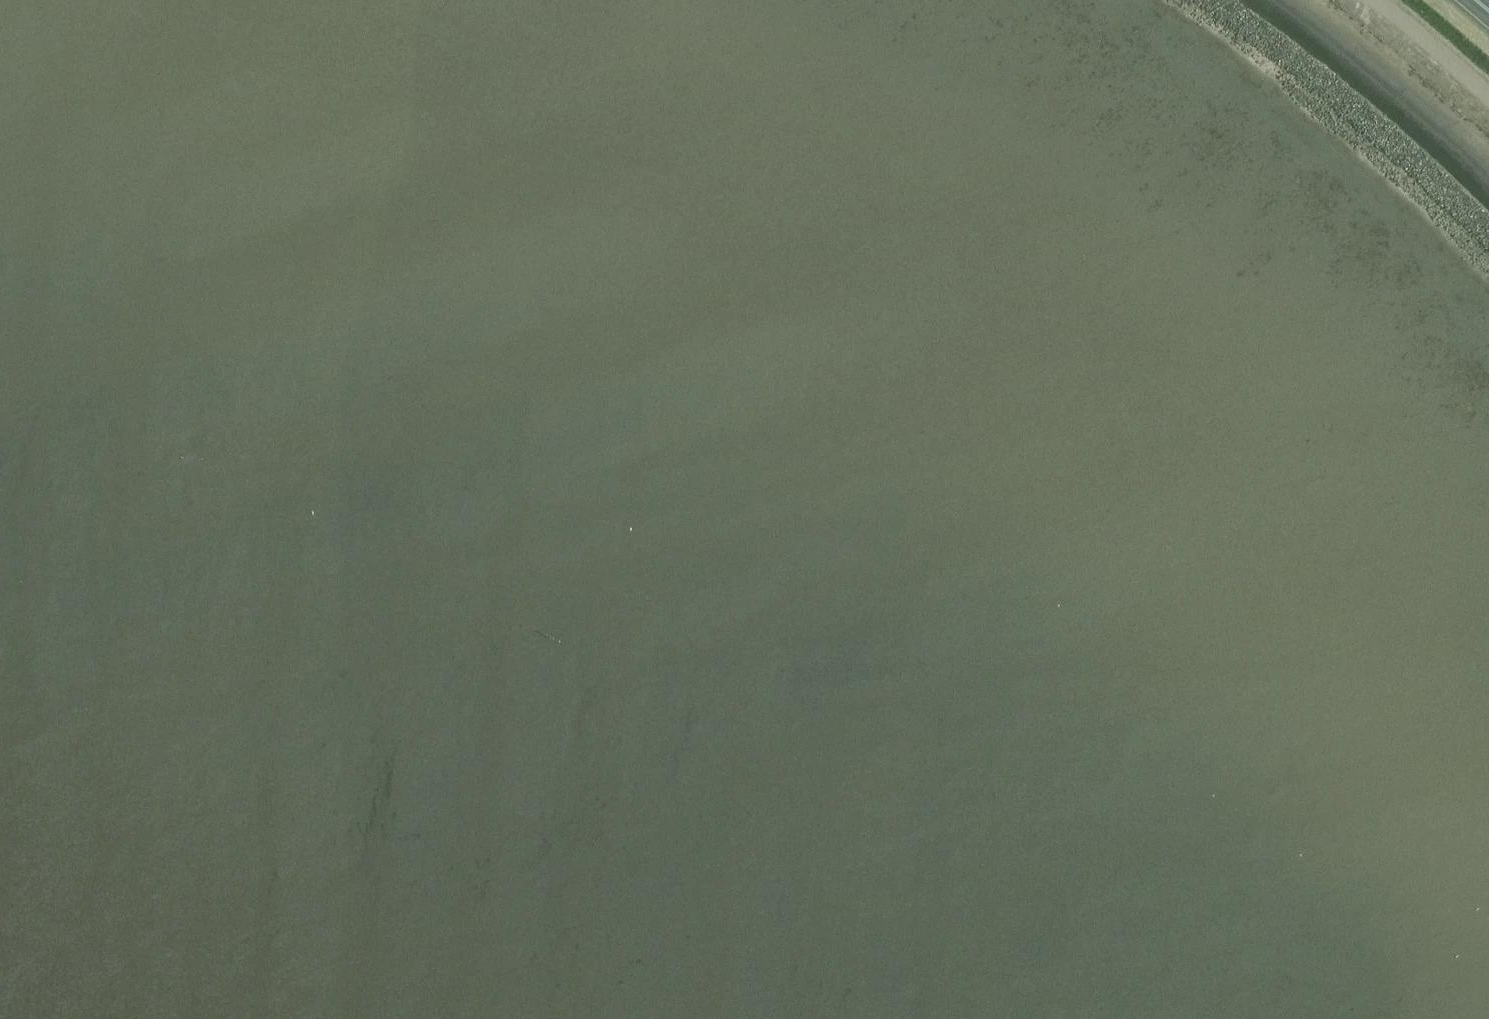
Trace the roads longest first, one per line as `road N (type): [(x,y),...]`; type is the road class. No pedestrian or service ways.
road 1 (unclassified): [(1488,96),(1374,0)]

